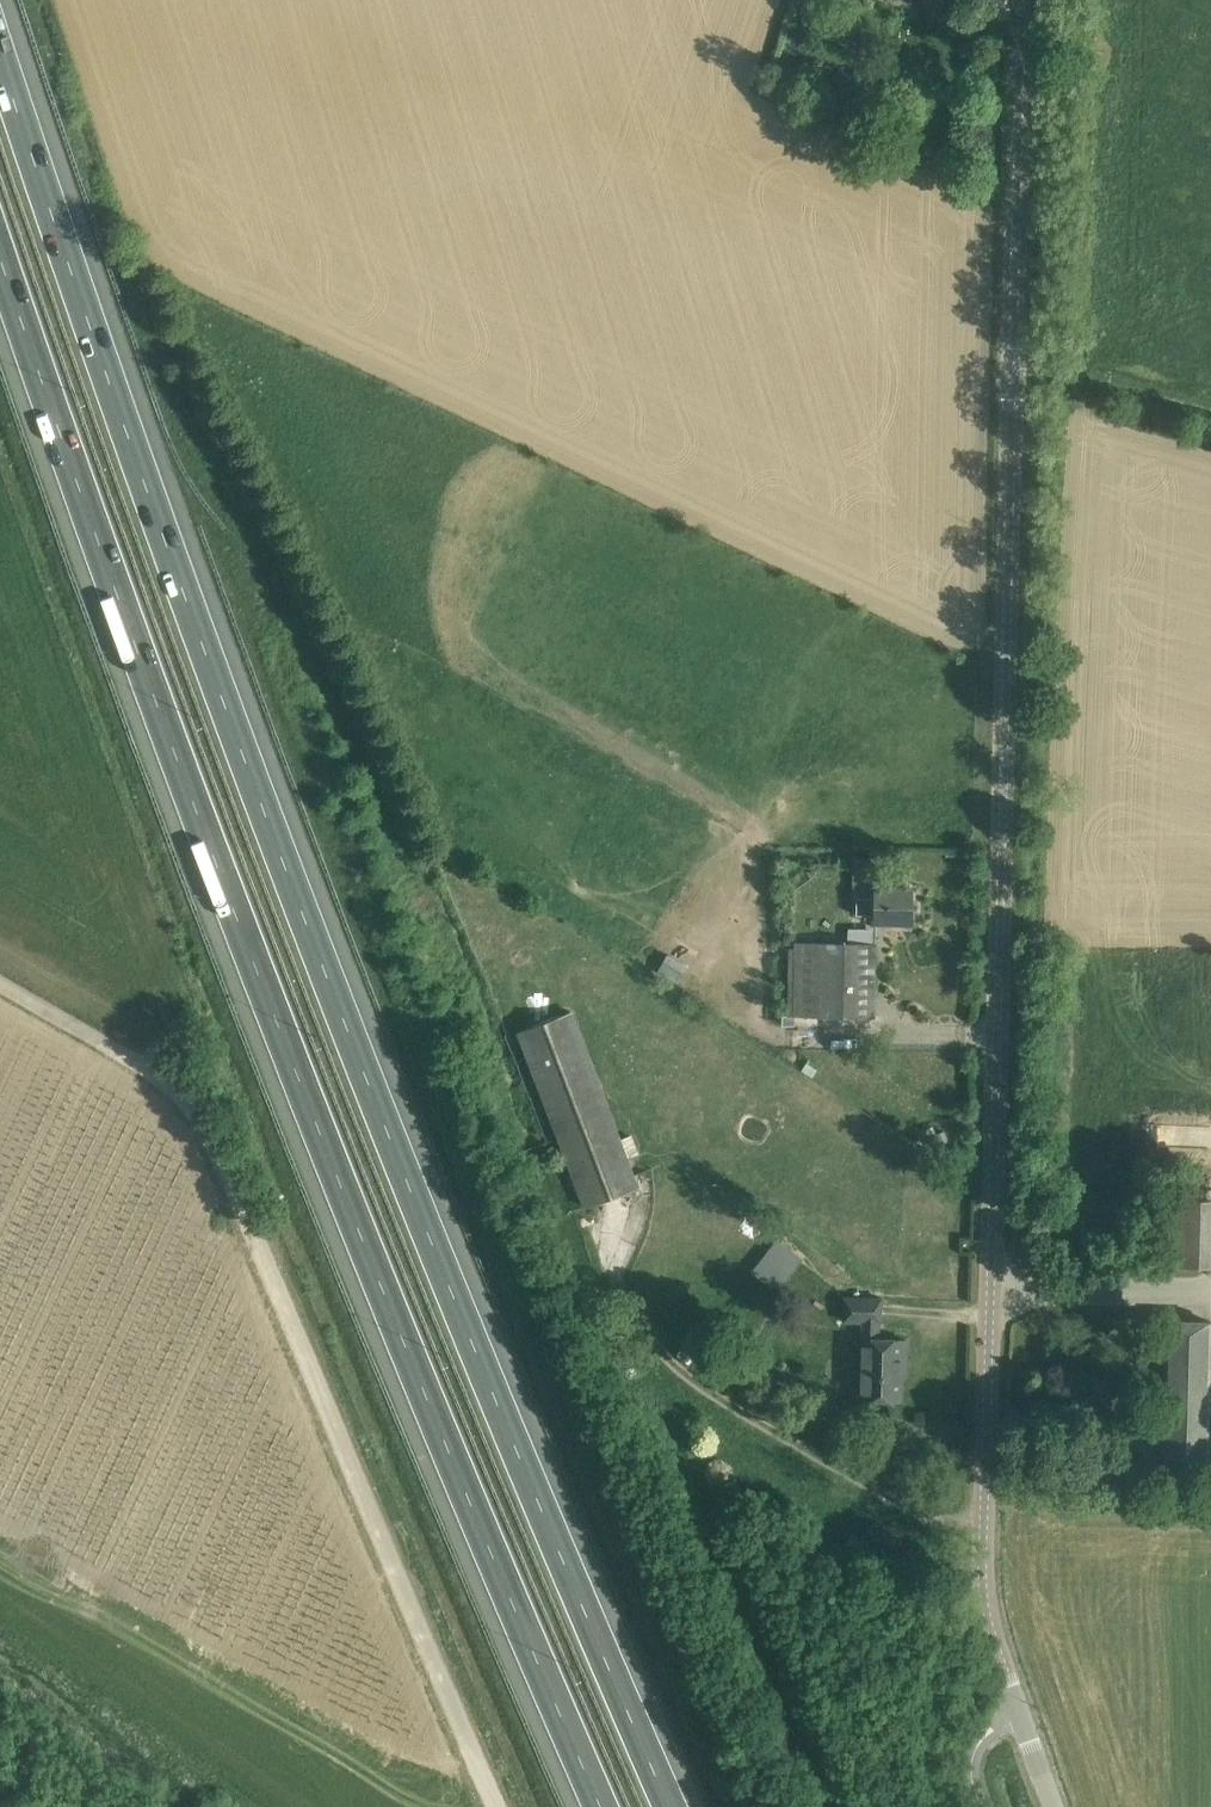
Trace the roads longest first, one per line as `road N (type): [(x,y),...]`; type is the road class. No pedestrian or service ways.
road 1 (motorway): [(668,1806),(287,883),(0,76)]
road 2 (unclassified): [(1060,1806),(1001,1654),(989,1559),(1025,0)]
road 3 (motorway): [(0,228),(255,968),(439,1429),(604,1806)]
road 4 (unclassified): [(501,1806),(236,1179),(207,1121),(156,1073)]
road 5 (track): [(1210,424),(1014,368)]
road 6 (track): [(156,1073),(0,985)]

